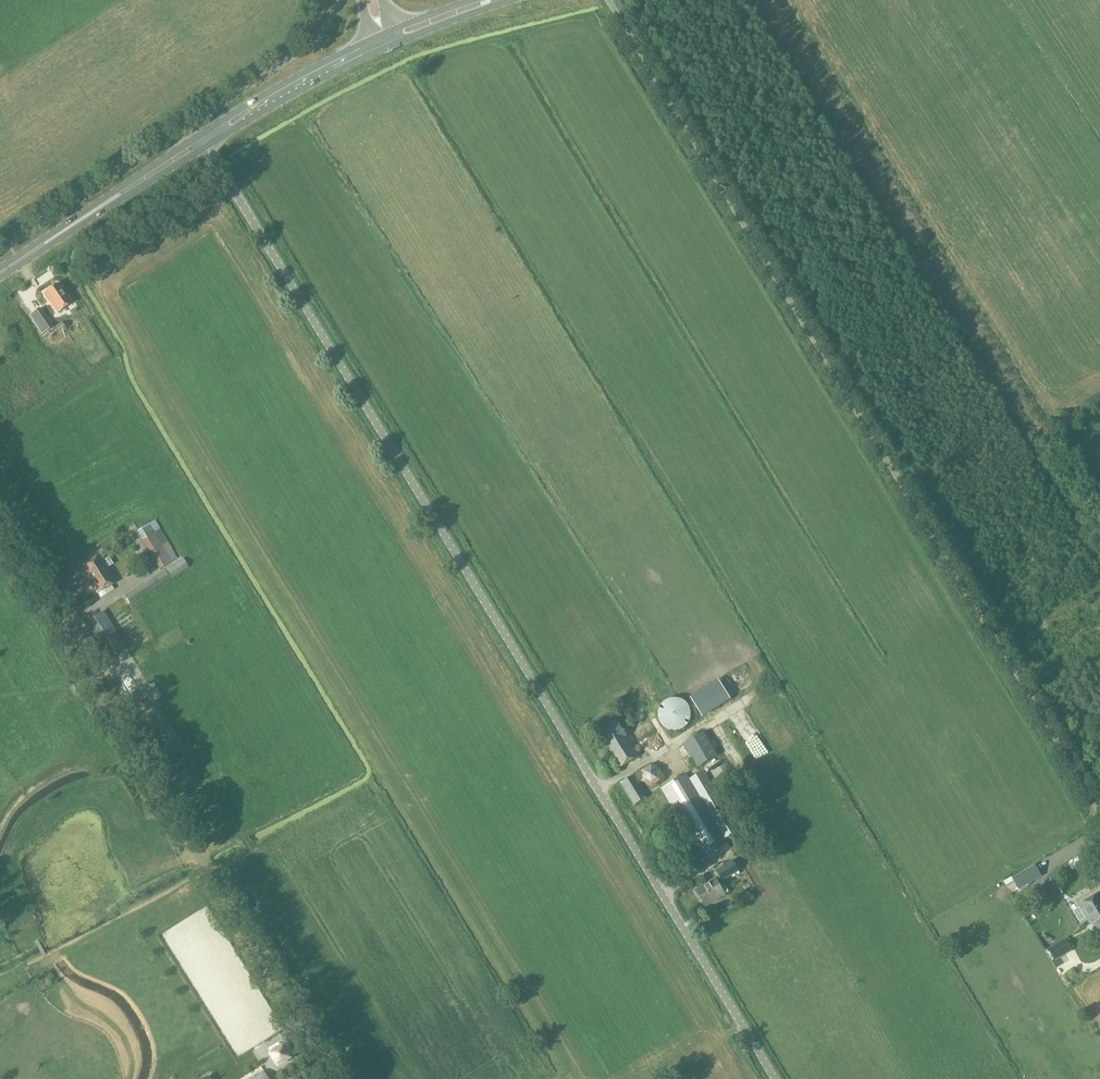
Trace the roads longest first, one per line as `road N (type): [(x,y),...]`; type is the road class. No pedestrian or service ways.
road 1 (unclassified): [(776,1078),(204,140)]
road 2 (unclassified): [(611,0),(1099,812)]
road 3 (unclassified): [(336,1078),(0,533)]
road 4 (primary): [(0,274),(204,140)]
road 5 (primary): [(204,140),(378,40)]
road 6 (primary): [(492,0),(378,40)]

